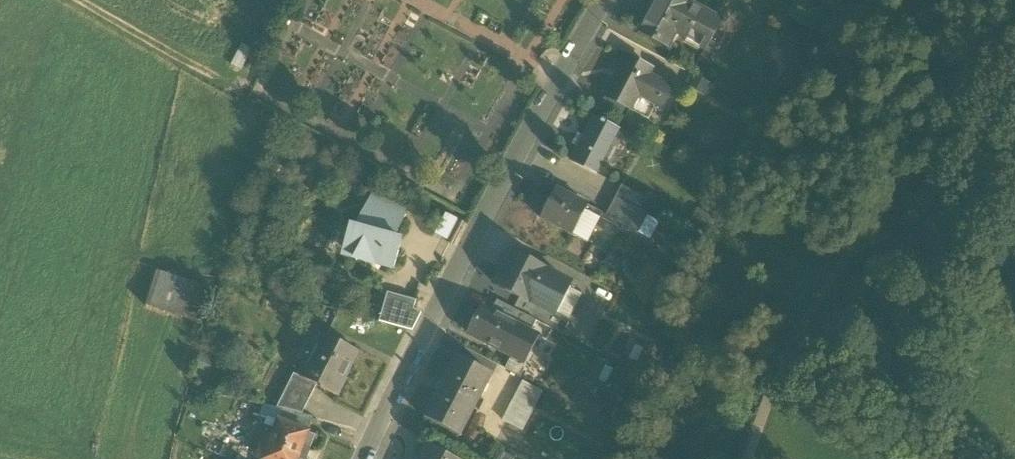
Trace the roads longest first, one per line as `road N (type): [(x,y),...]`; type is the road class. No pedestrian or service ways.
road 1 (residential): [(606,0),(367,458)]
road 2 (residential): [(746,458),(776,367),(890,232)]
road 3 (track): [(78,0),(228,82)]

